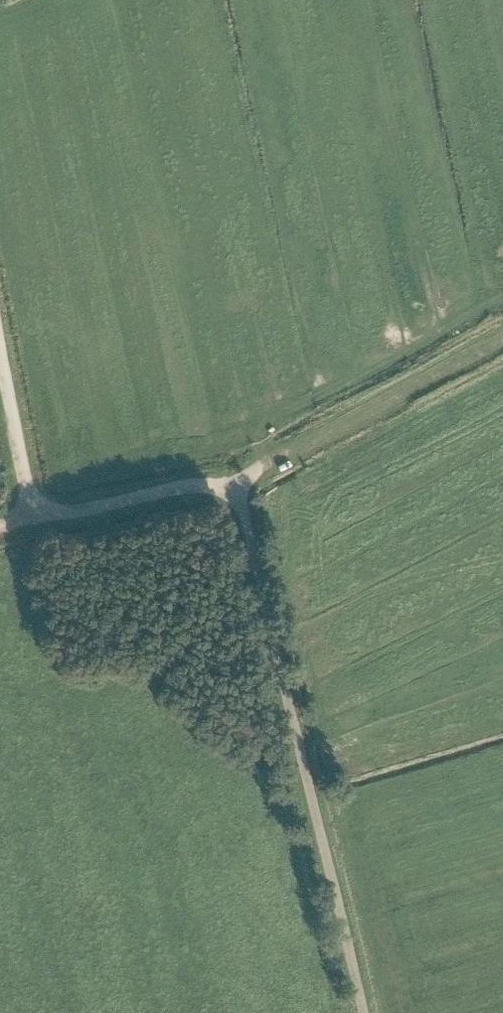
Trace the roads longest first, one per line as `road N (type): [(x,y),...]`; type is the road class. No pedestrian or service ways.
road 1 (unclassified): [(365,1012),(248,524),(230,490)]
road 2 (track): [(502,337),(254,471)]
road 3 (track): [(210,484),(35,517)]
road 4 (track): [(35,517),(0,353)]

